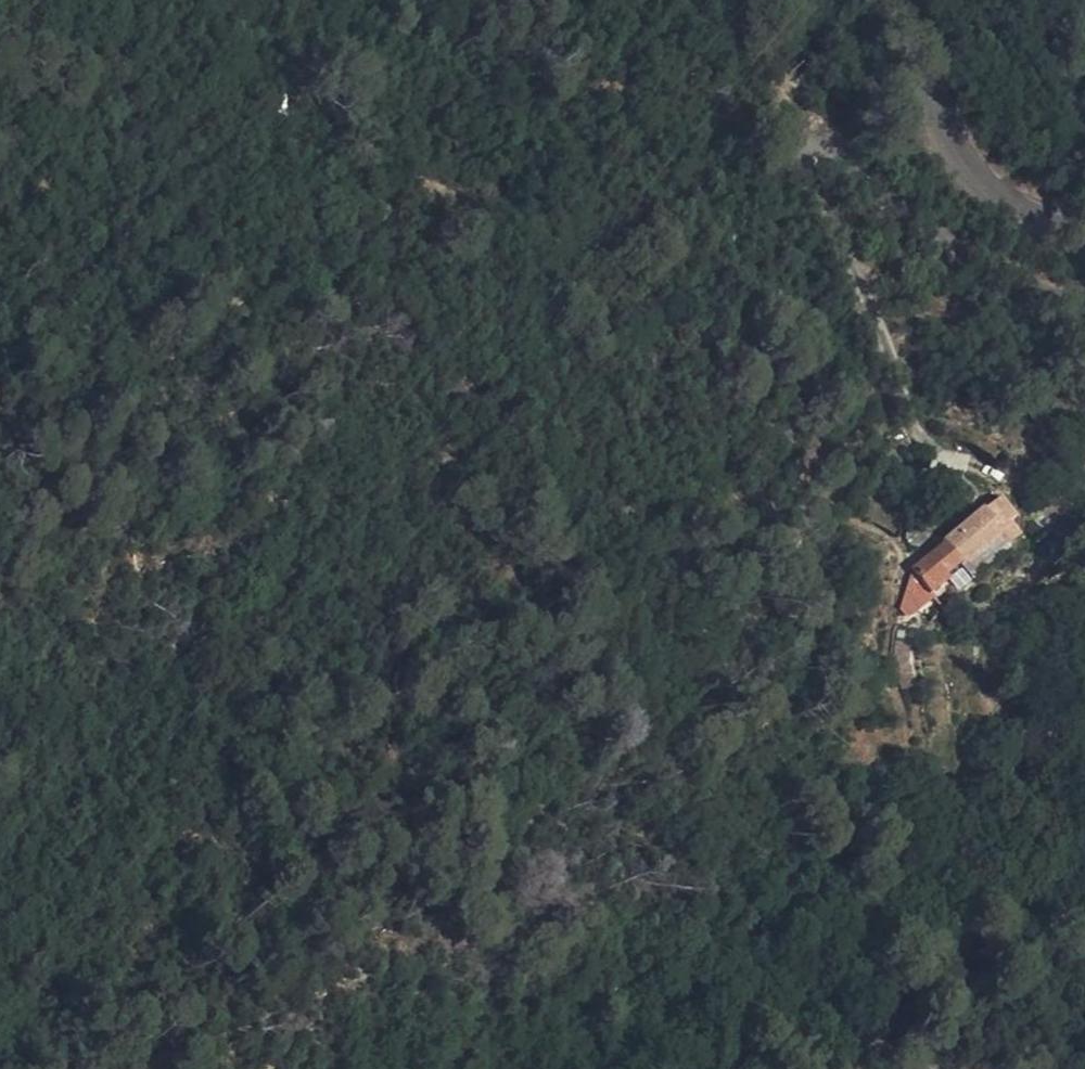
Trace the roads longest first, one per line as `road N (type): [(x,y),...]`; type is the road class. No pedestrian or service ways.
road 1 (tertiary): [(894,0),(930,119),(1084,252)]

